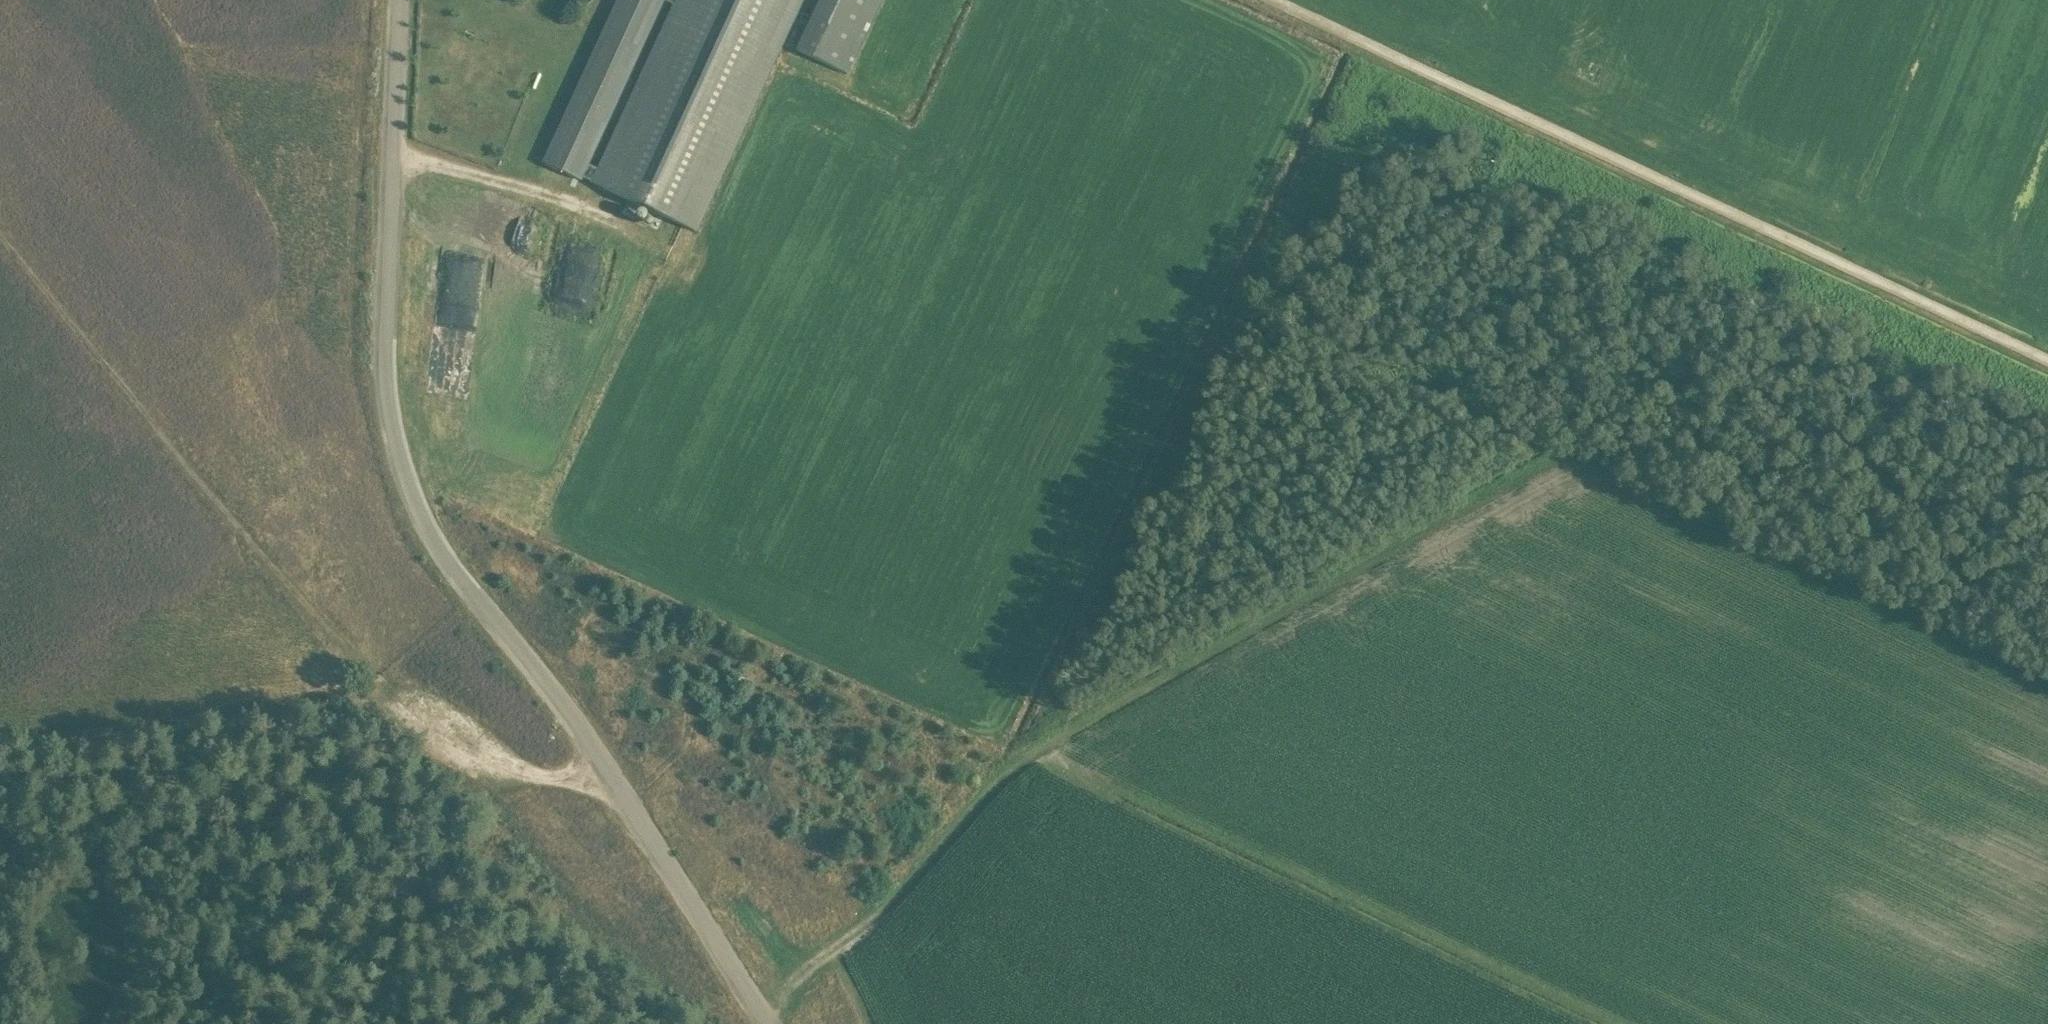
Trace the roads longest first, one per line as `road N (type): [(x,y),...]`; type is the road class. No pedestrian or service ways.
road 1 (unclassified): [(764,1023),(621,794),(436,540),(411,491),(391,424),(404,0)]
road 2 (track): [(621,794),(415,720),(236,519),(0,234)]
road 3 (track): [(2047,358),(1271,0)]
road 4 (track): [(0,744),(397,701)]

